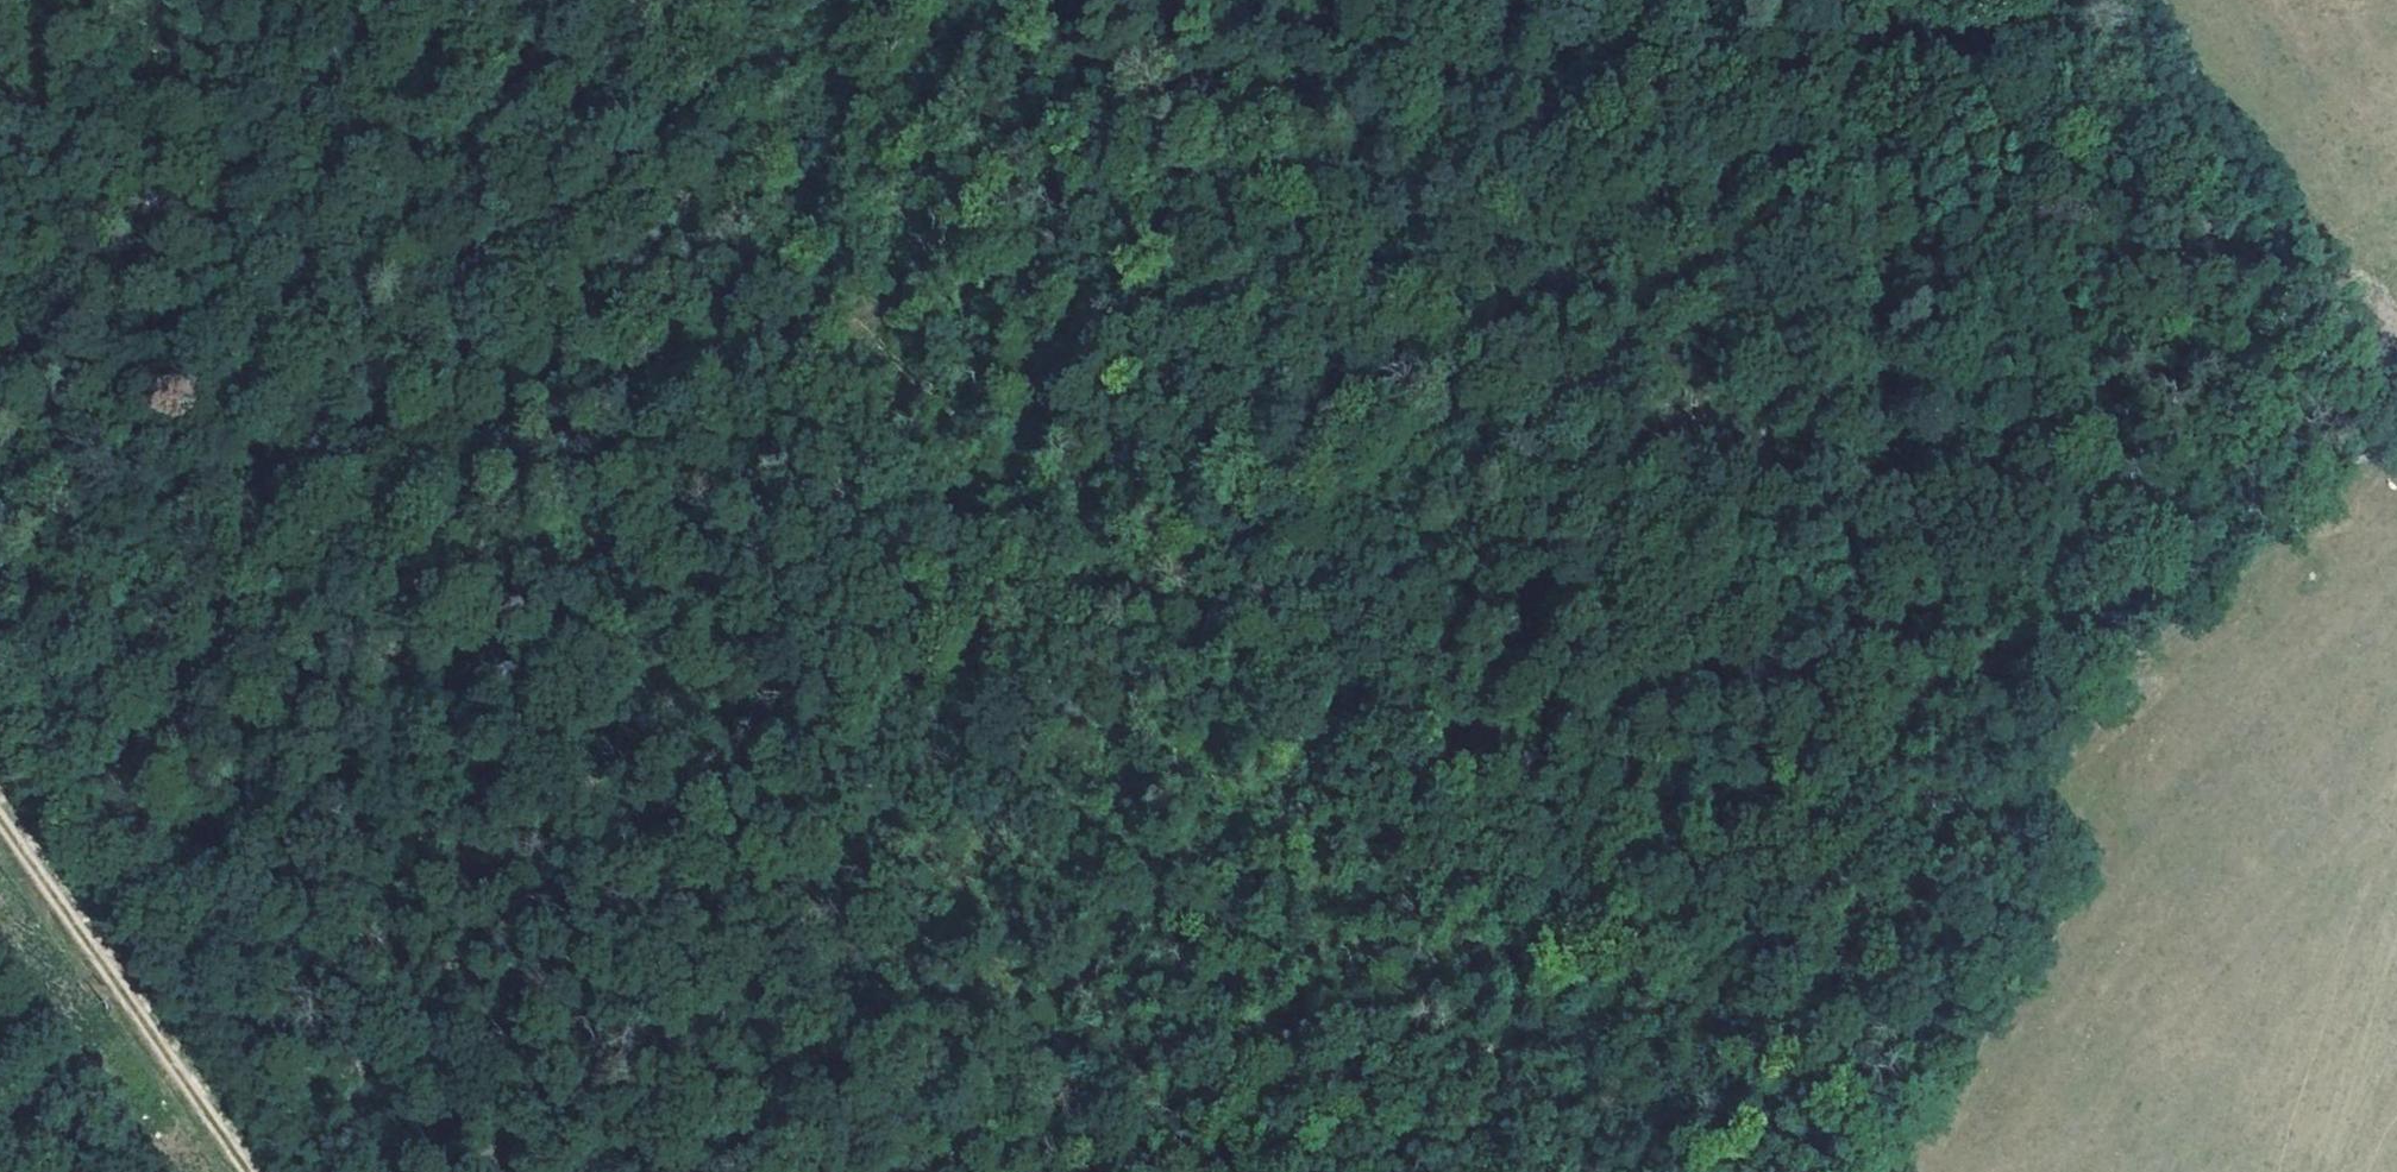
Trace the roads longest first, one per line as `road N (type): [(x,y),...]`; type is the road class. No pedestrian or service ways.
road 1 (track): [(247,1171),(0,806)]

